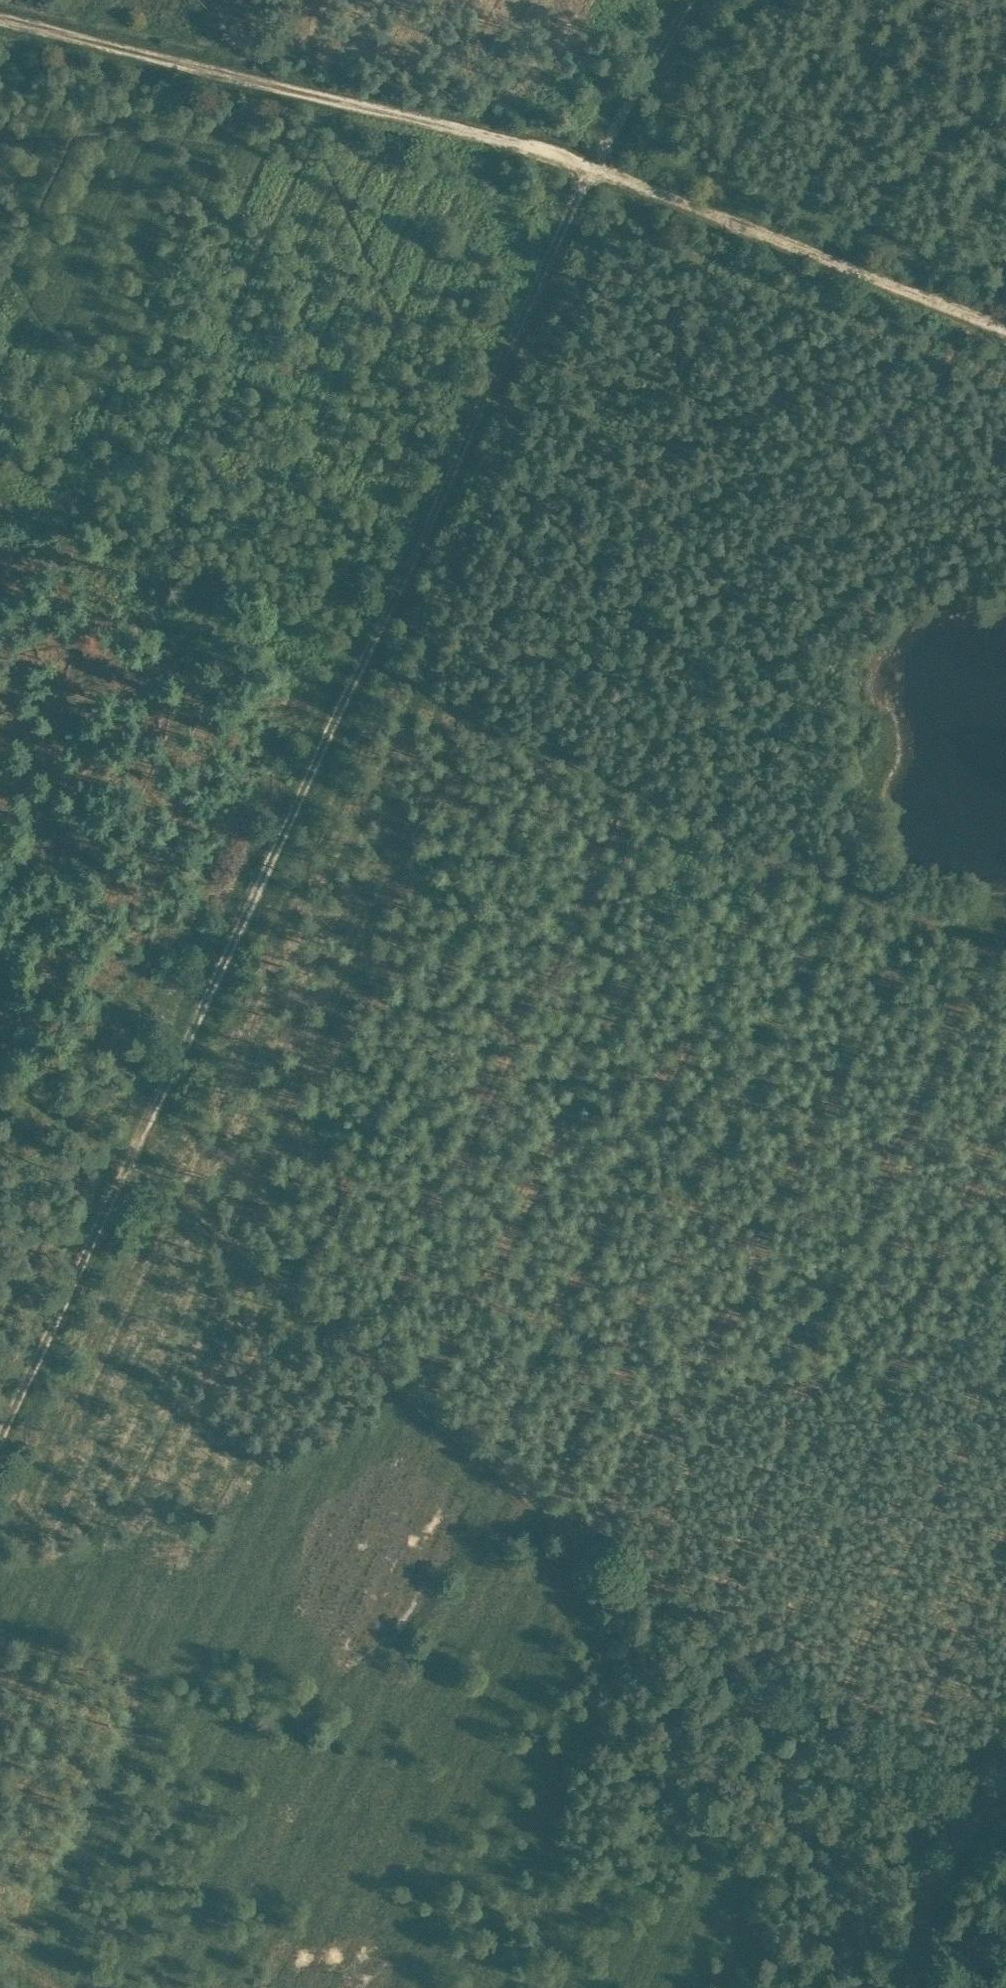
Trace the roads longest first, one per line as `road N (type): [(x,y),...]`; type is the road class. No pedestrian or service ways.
road 1 (track): [(0,23),(596,169),(1005,328)]
road 2 (track): [(365,654),(0,1443)]
road 3 (track): [(365,654),(596,169),(697,0)]
road 4 (track): [(727,826),(365,654)]
road 5 (track): [(977,1849),(915,1987)]

